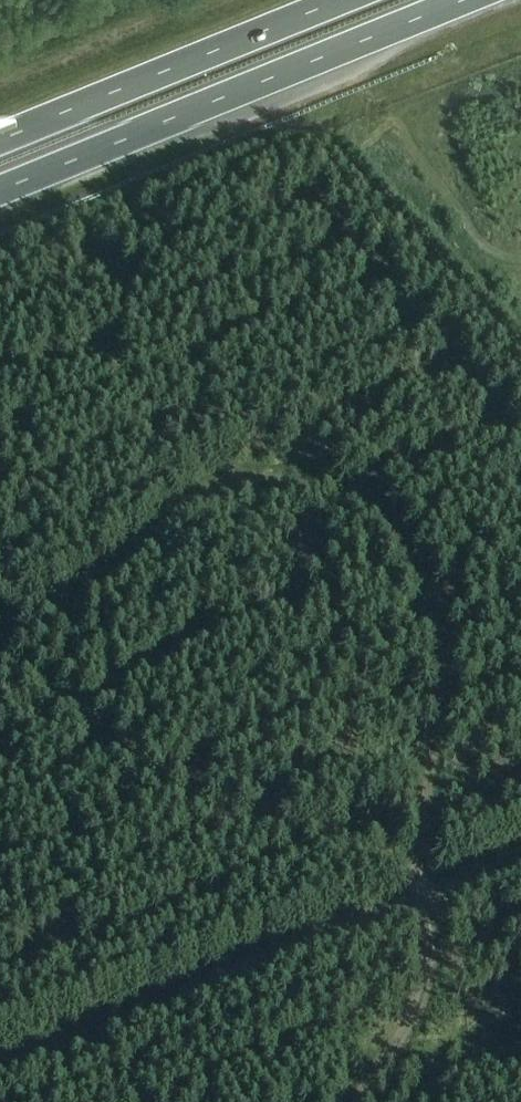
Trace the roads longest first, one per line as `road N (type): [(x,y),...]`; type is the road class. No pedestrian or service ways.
road 1 (track): [(0,622),(19,624),(114,582),(224,482),(297,475),(379,520),(442,613),(440,726),(412,849),(425,992),(354,1101)]
road 2 (trunk): [(0,190),(466,0)]
road 3 (trunk): [(339,0),(0,137)]

